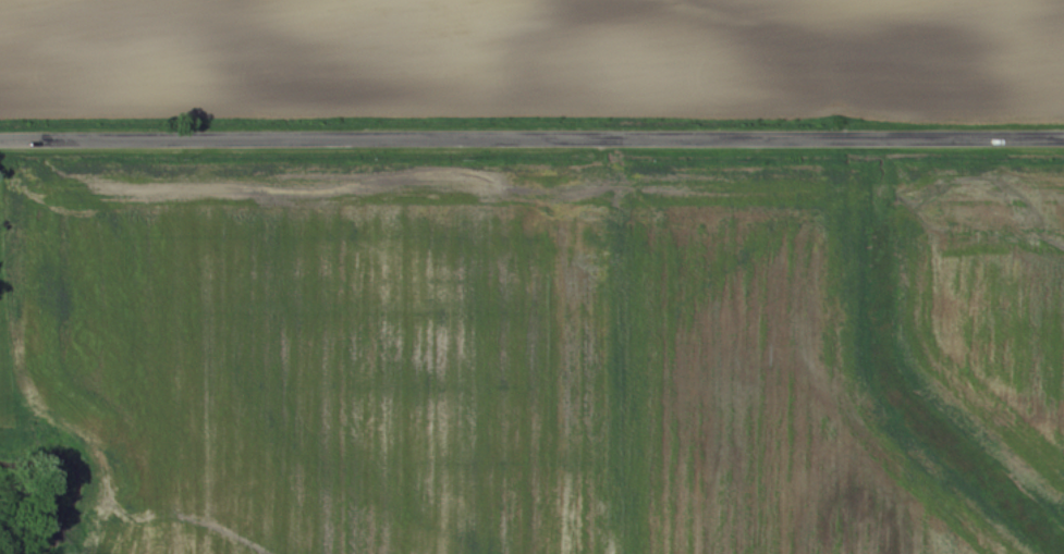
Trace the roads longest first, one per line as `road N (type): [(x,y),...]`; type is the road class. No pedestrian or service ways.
road 1 (residential): [(0,139),(1063,139)]

